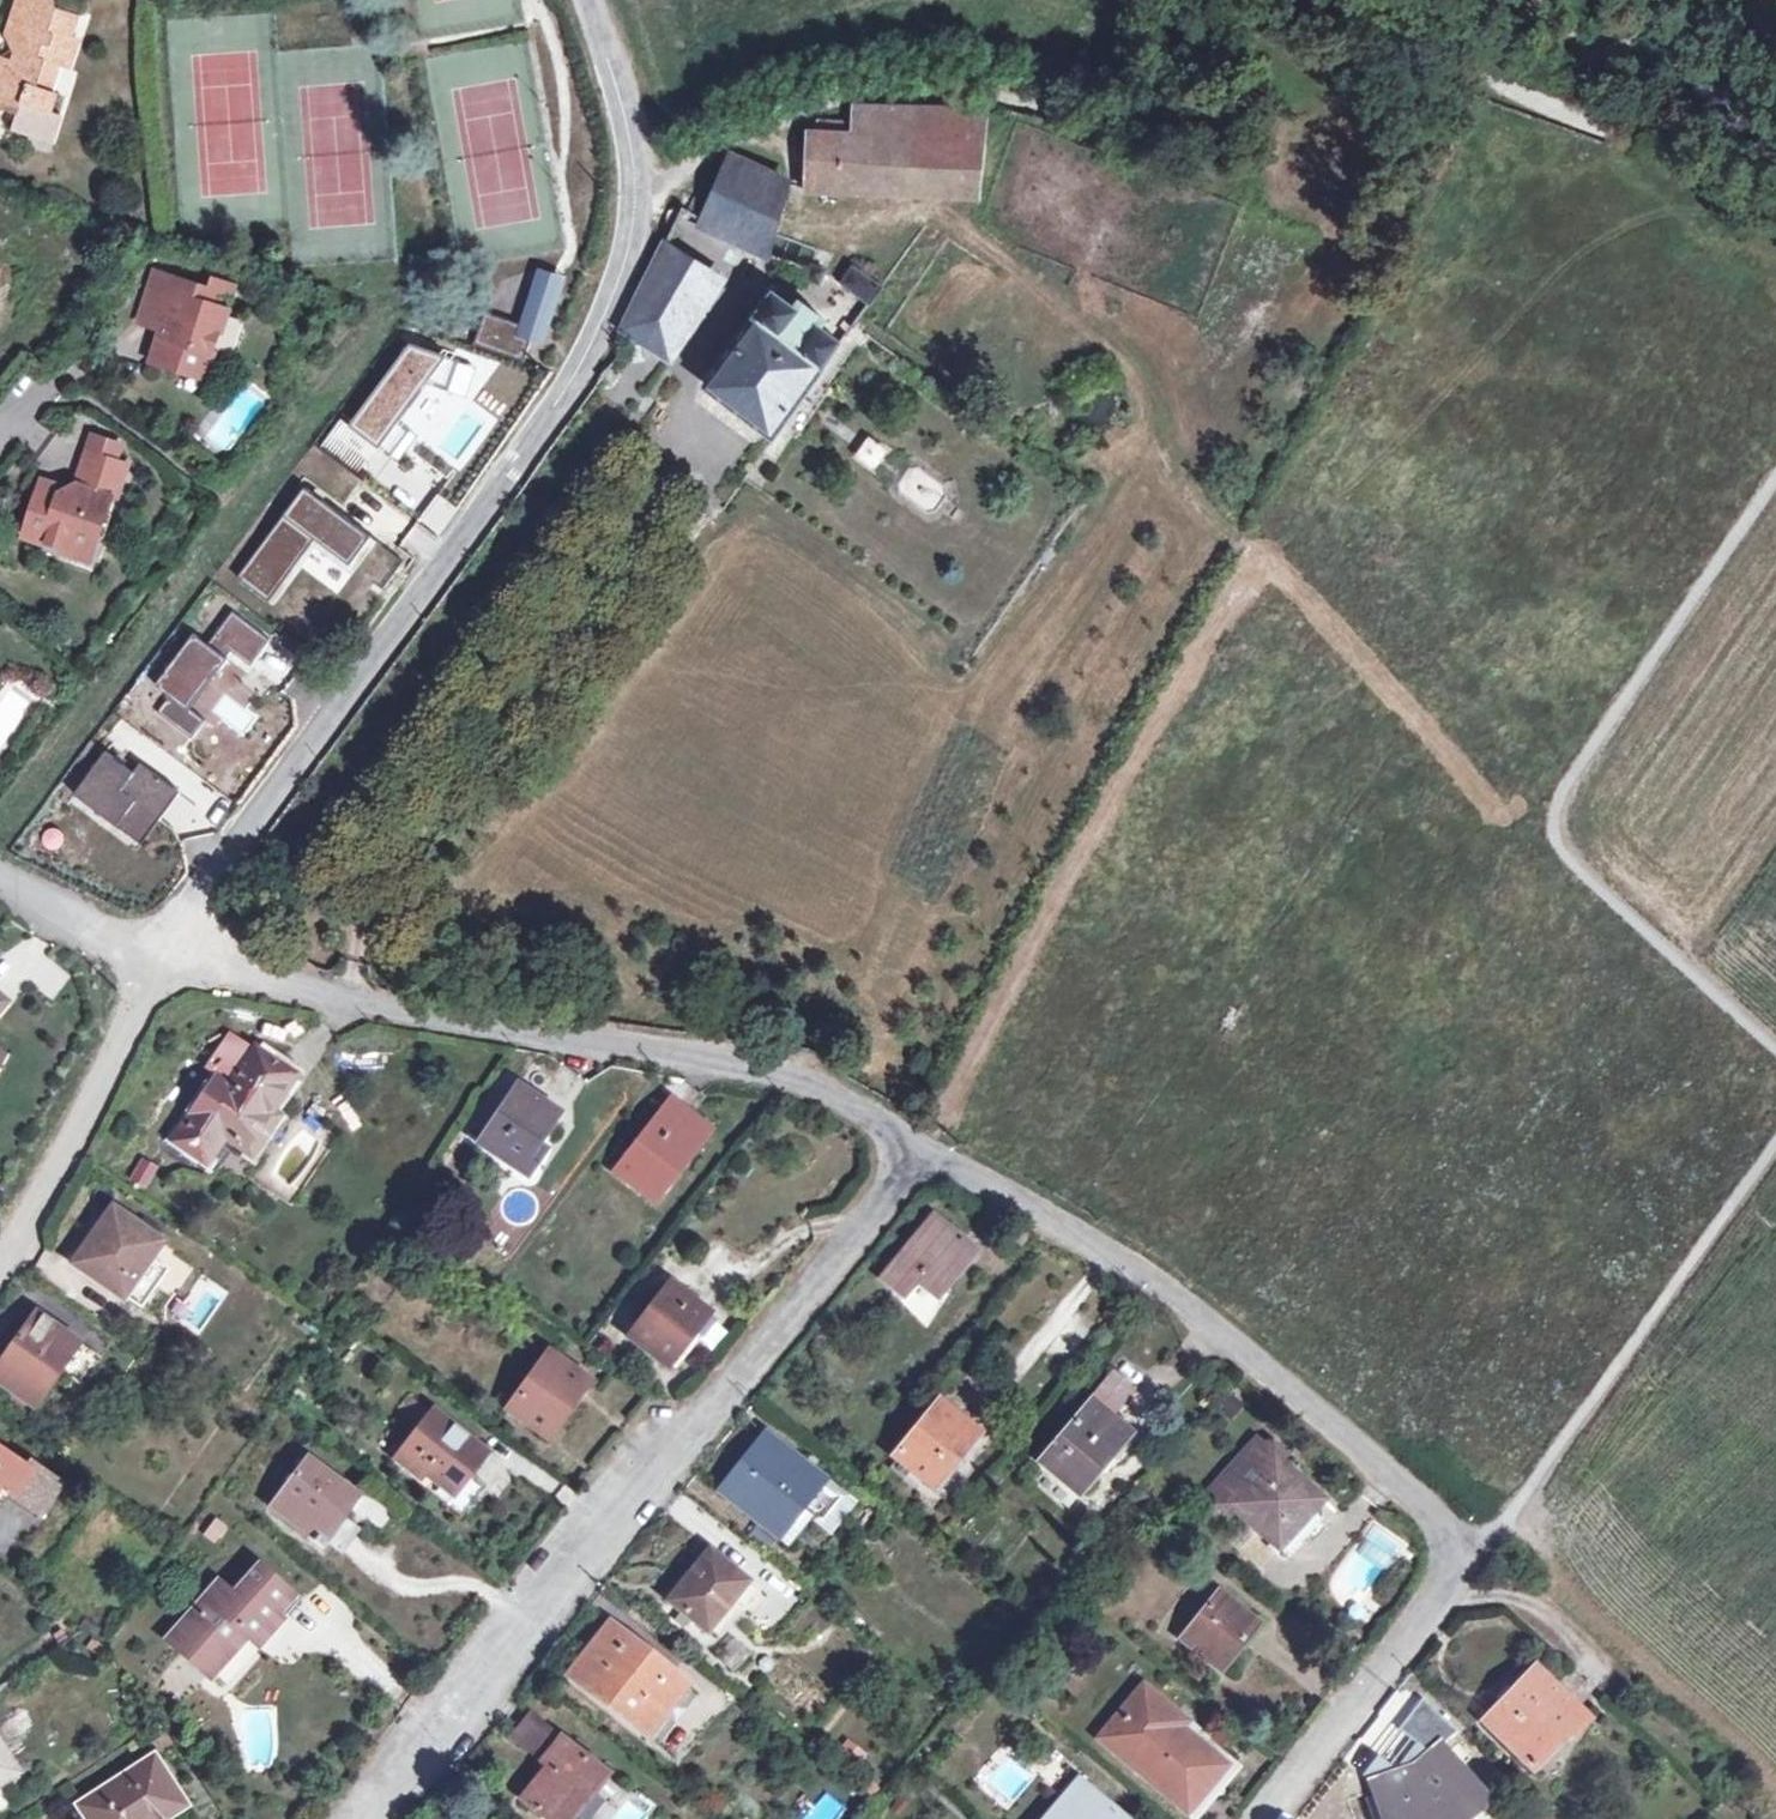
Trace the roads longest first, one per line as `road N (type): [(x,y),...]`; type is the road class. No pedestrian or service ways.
road 1 (tertiary): [(592,0),(629,149),(624,234),(597,338),(173,947)]
road 2 (residential): [(1243,1818),(1460,1542),(1188,1324),(919,1138)]
road 3 (residential): [(919,1138),(611,1504),(389,1818)]
road 4 (residential): [(919,1138),(861,1094),(660,1037),(385,1008),(173,947)]
road 5 (track): [(1775,1062),(1543,823),(1775,481)]
road 6 (track): [(1287,0),(1191,88),(1154,107),(1071,107),(945,85),(838,89),(626,195)]
road 7 (track): [(1460,1542),(1775,1112)]
road 8 (tertiary): [(173,947),(0,1250)]
road 9 (track): [(1775,202),(1707,165),(1549,106)]
road 10 (residential): [(173,947),(0,865)]
road 11 (track): [(1549,106),(1500,87),(1482,51),(1424,0)]

